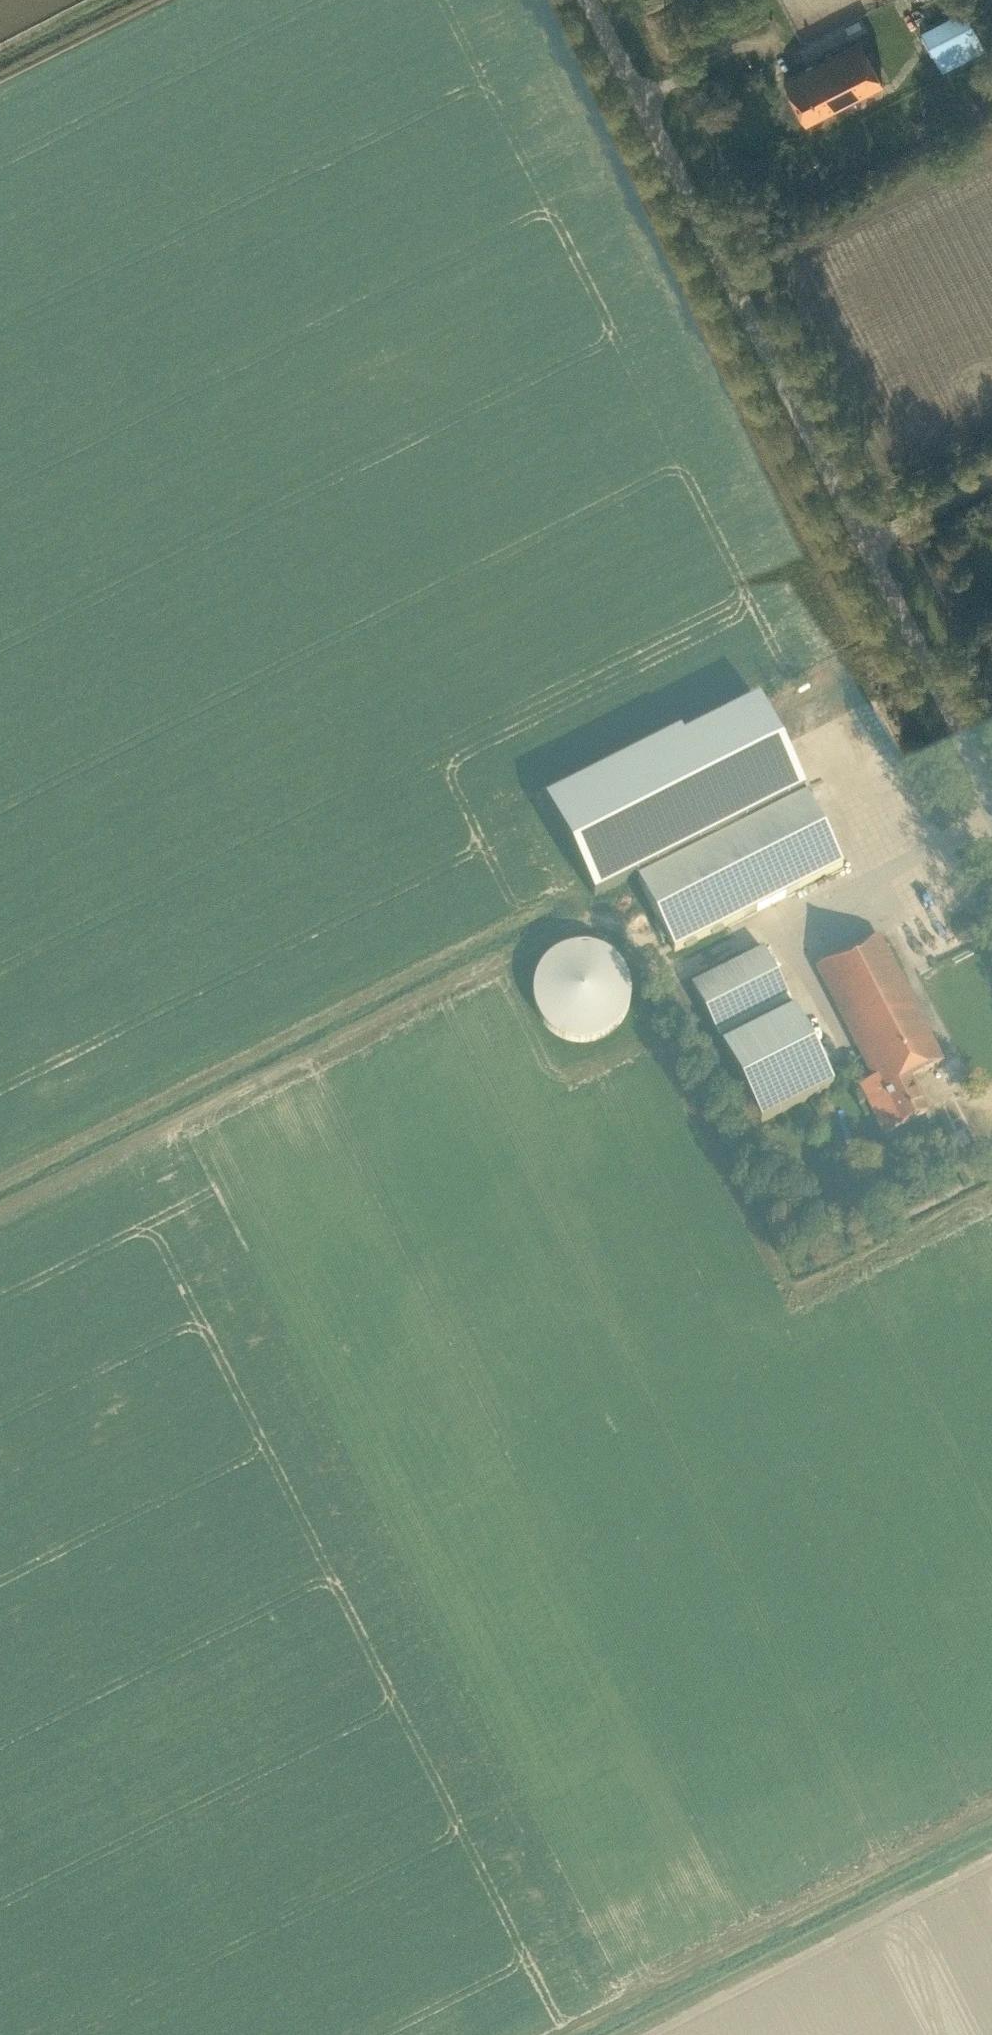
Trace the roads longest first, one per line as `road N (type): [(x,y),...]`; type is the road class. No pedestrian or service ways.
road 1 (unclassified): [(991,806),(586,0)]

